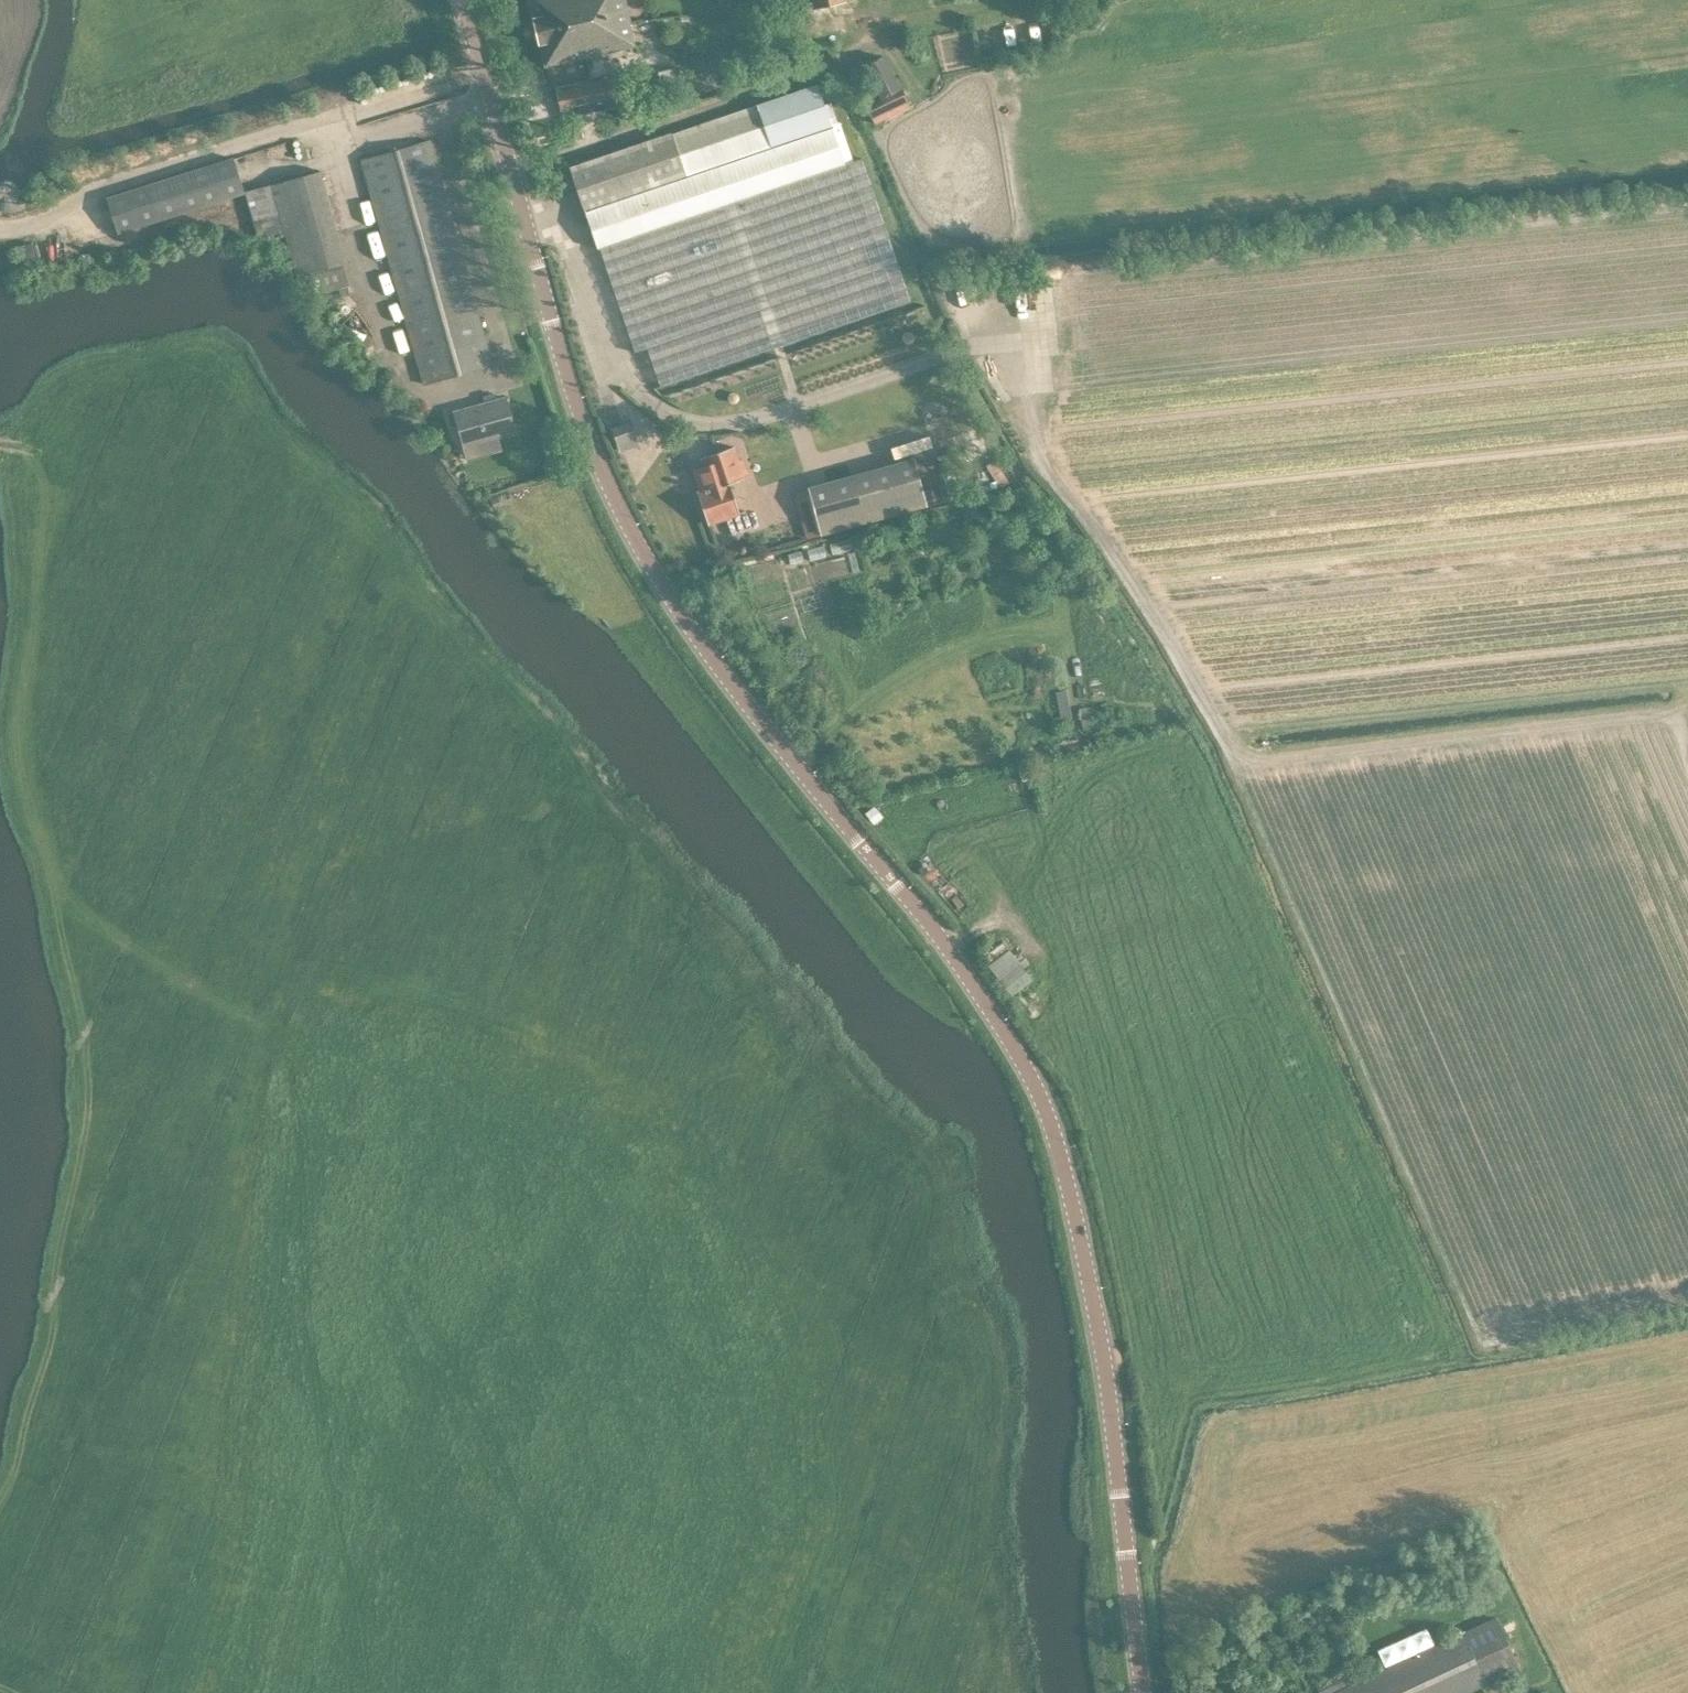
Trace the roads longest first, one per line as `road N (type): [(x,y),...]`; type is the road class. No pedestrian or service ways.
road 1 (tertiary): [(1143,1692),(1100,1344),(1036,1086),(944,944),(694,633),(612,503),(579,415),(461,0)]
road 2 (track): [(0,1498),(49,1351),(87,1096),(85,1035),(17,751),(45,489),(30,453),(0,445)]
road 3 (track): [(361,1692),(325,1497)]

